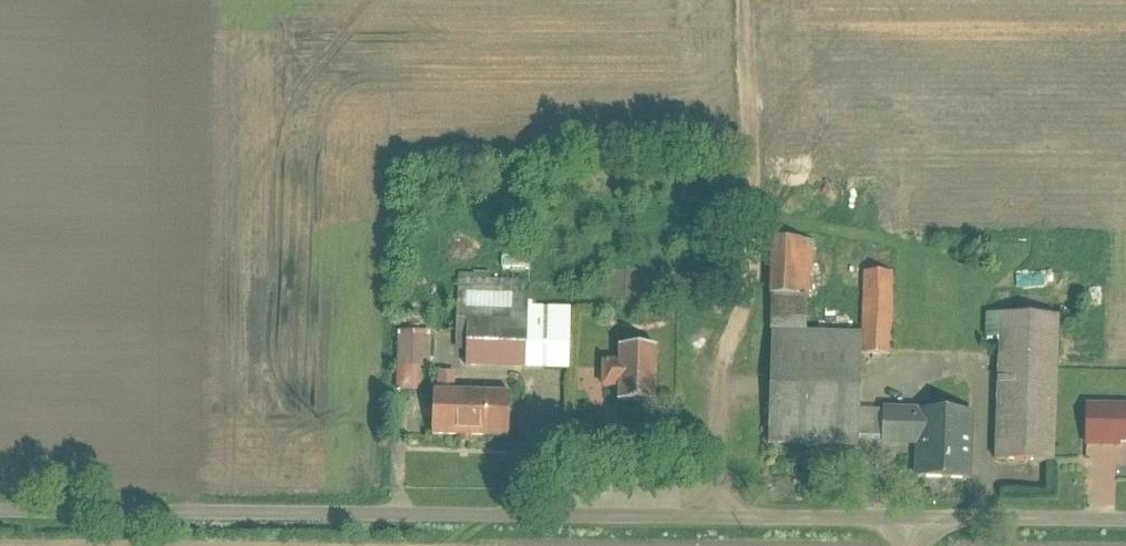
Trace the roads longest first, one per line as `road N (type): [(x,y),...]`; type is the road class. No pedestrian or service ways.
road 1 (unclassified): [(0,505),(899,518)]
road 2 (unclassified): [(899,518),(1125,518)]

